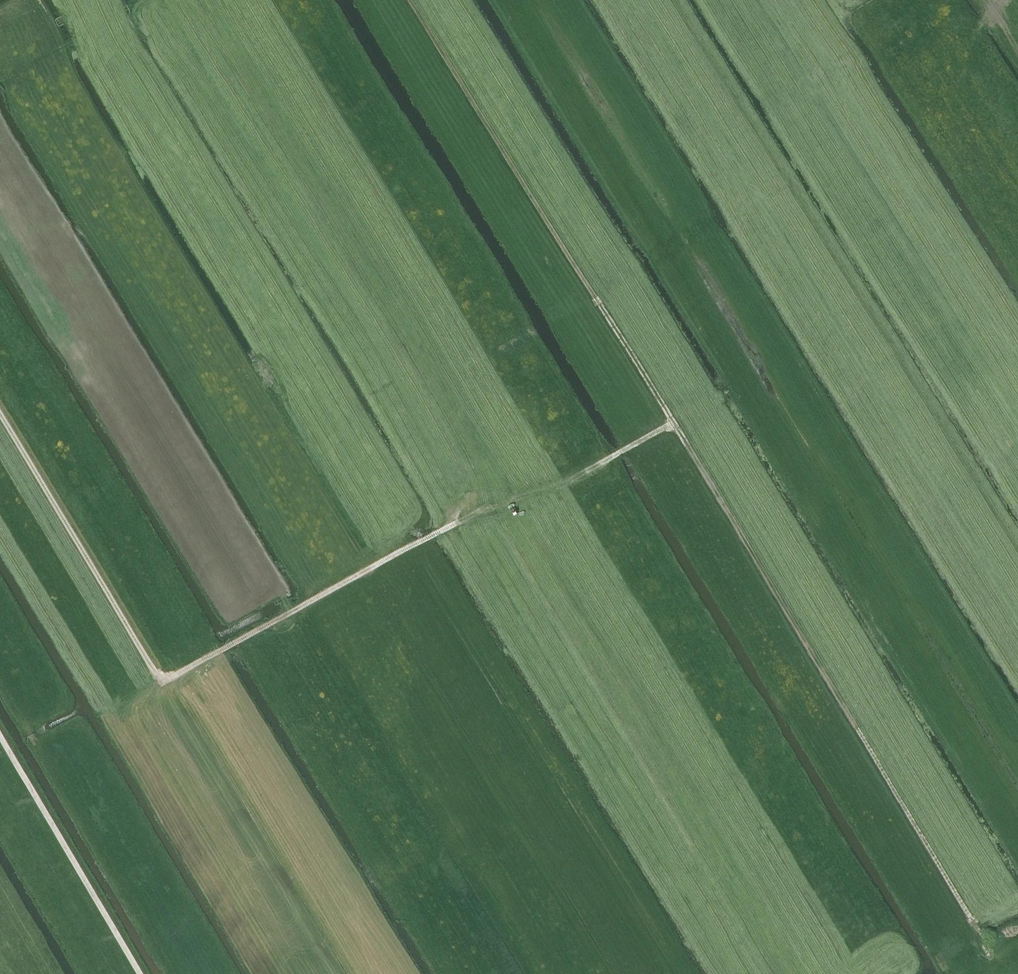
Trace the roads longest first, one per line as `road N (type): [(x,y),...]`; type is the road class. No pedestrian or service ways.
road 1 (track): [(410,0),(980,934)]
road 2 (track): [(0,736),(139,973)]

